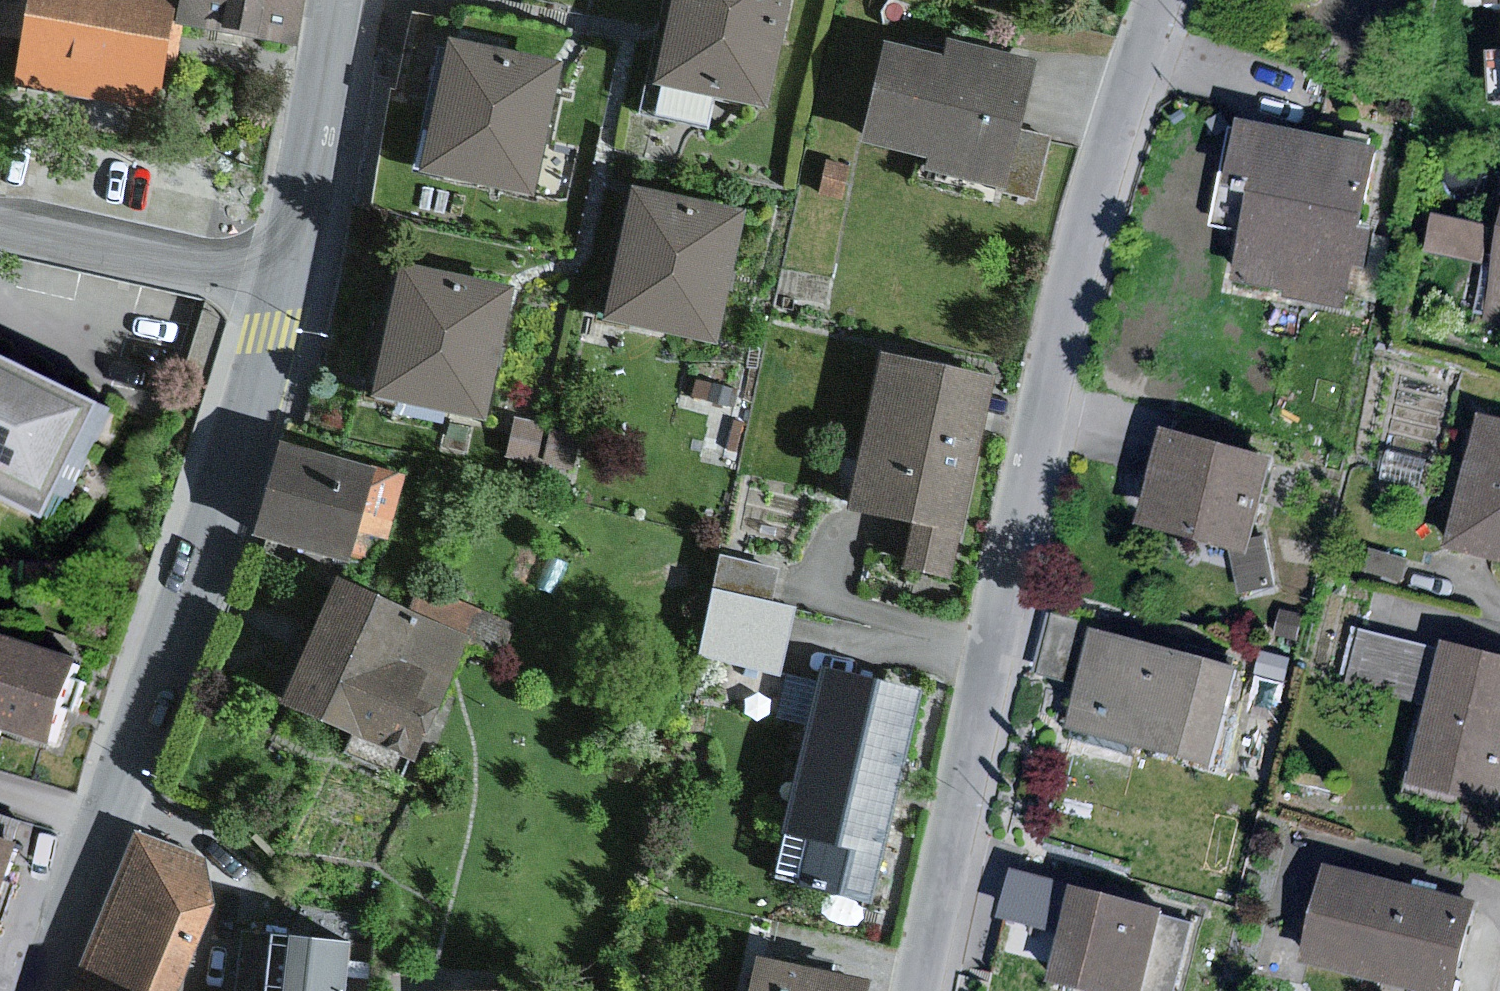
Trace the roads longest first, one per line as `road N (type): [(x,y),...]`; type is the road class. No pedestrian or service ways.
road 1 (primary): [(45,990),(275,333),(335,0)]
road 2 (residential): [(917,990),(1061,318),(1158,0)]

